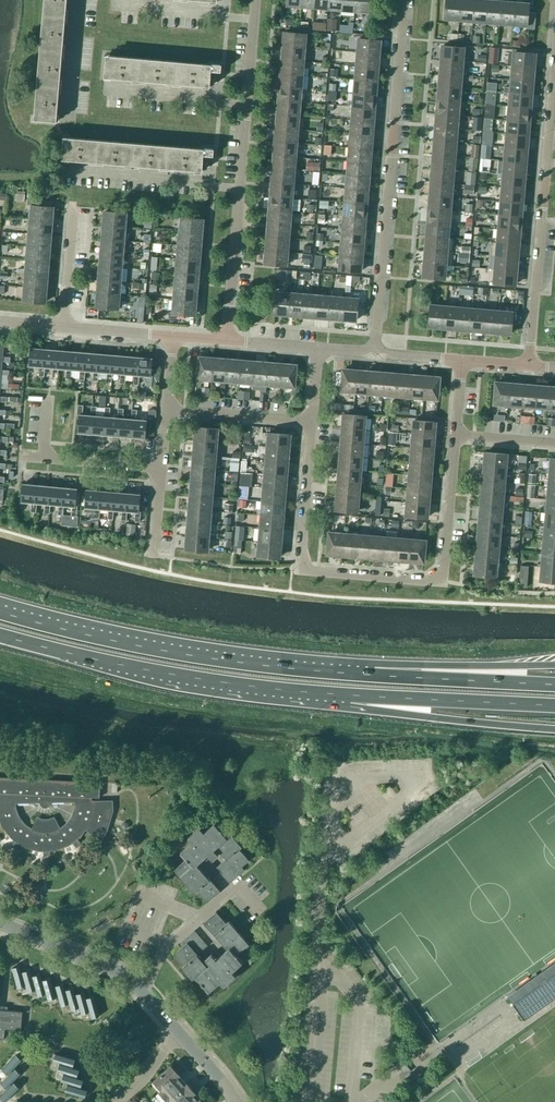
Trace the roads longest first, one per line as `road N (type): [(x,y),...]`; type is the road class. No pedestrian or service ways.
road 1 (trunk): [(371,676),(144,646),(0,612)]
road 2 (trunk): [(0,635),(142,669),(351,695)]
road 3 (residential): [(374,347),(406,0)]
road 4 (residential): [(226,341),(255,0)]
road 5 (residential): [(530,366),(554,69)]
road 6 (residential): [(304,567),(438,579),(456,435)]
road 7 (trunk): [(351,695),(430,717),(554,729)]
road 8 (trunk): [(351,695),(554,706)]
road 9 (trunk): [(554,665),(371,676)]
road 10 (trunk): [(554,685),(371,676)]
road 11 (residential): [(141,990),(161,952),(237,887),(257,911)]
road 12 (tertiary): [(141,990),(106,965),(0,922)]
road 13 (residential): [(304,567),(311,421)]
road 14 (residential): [(311,421),(166,408)]

